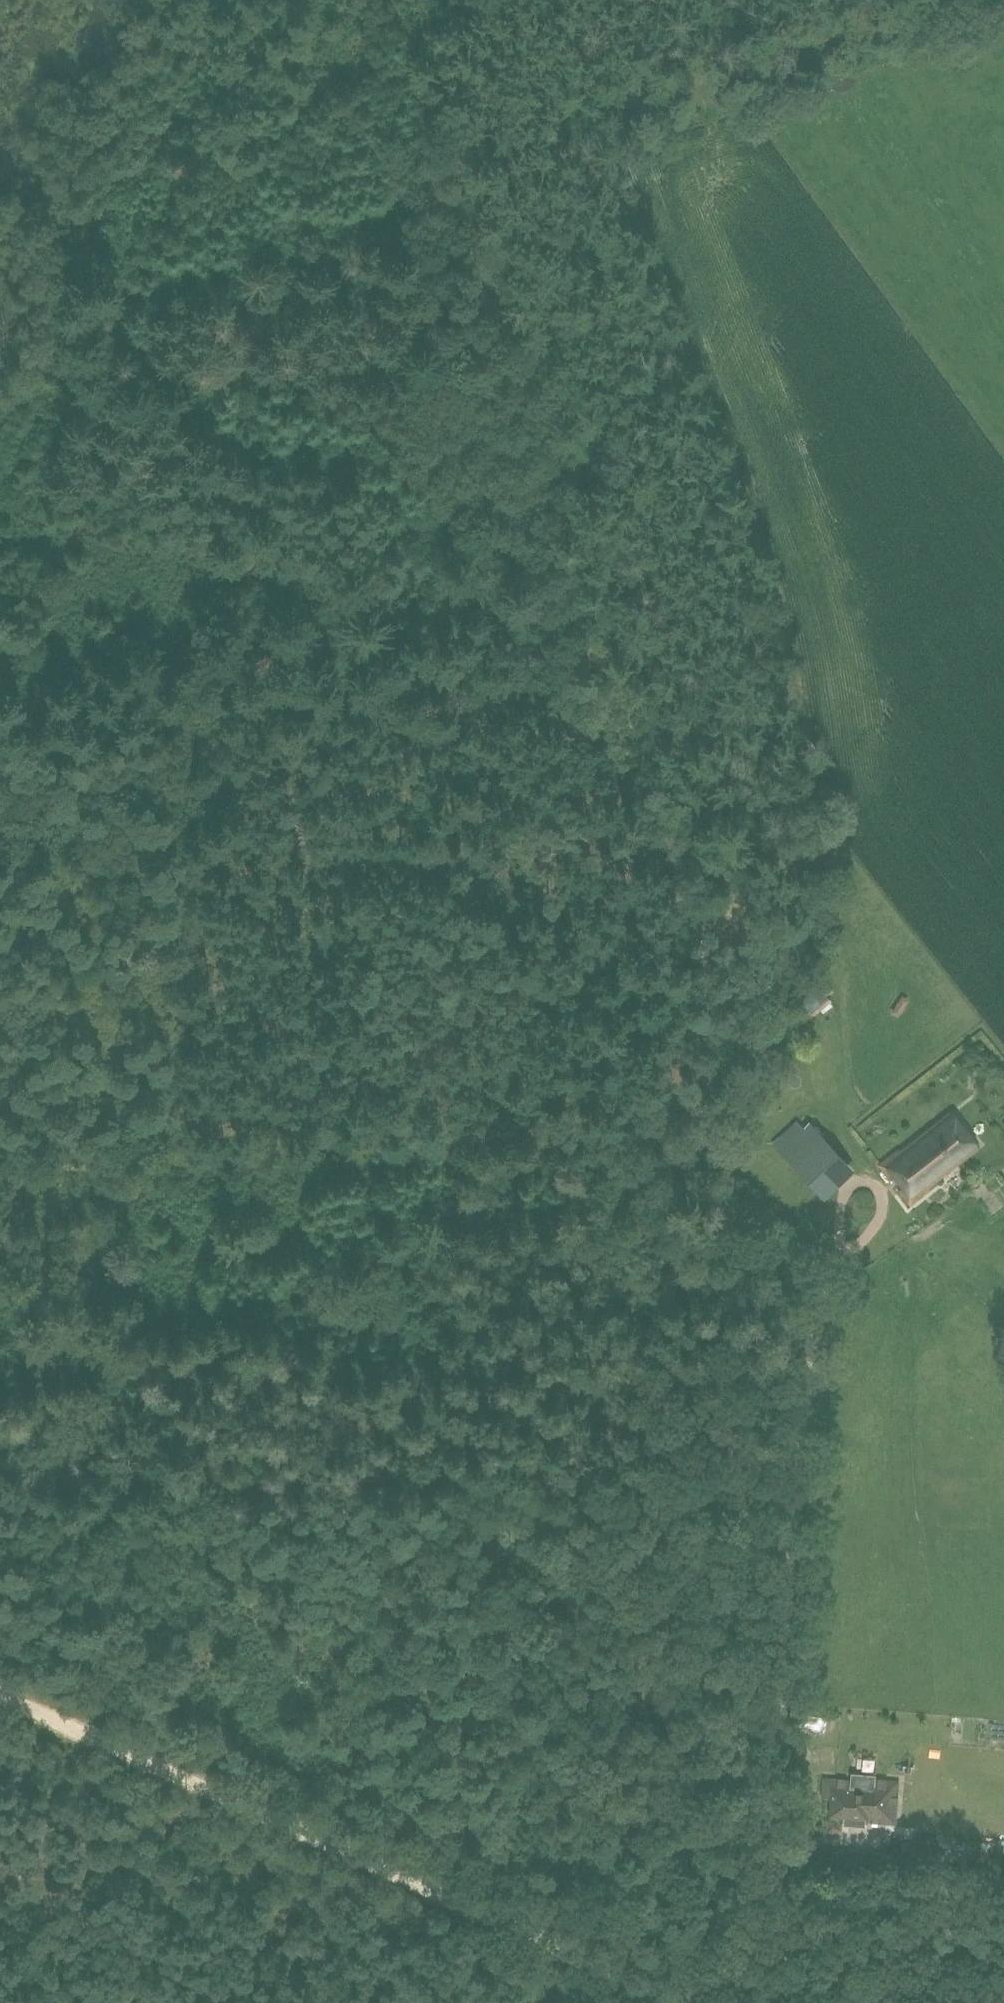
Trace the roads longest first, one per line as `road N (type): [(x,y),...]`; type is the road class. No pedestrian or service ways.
road 1 (track): [(54,1720),(681,2002)]
road 2 (track): [(812,1337),(789,1522),(769,1801),(771,1875),(800,2002)]
road 3 (track): [(733,929),(768,981),(793,1039)]

